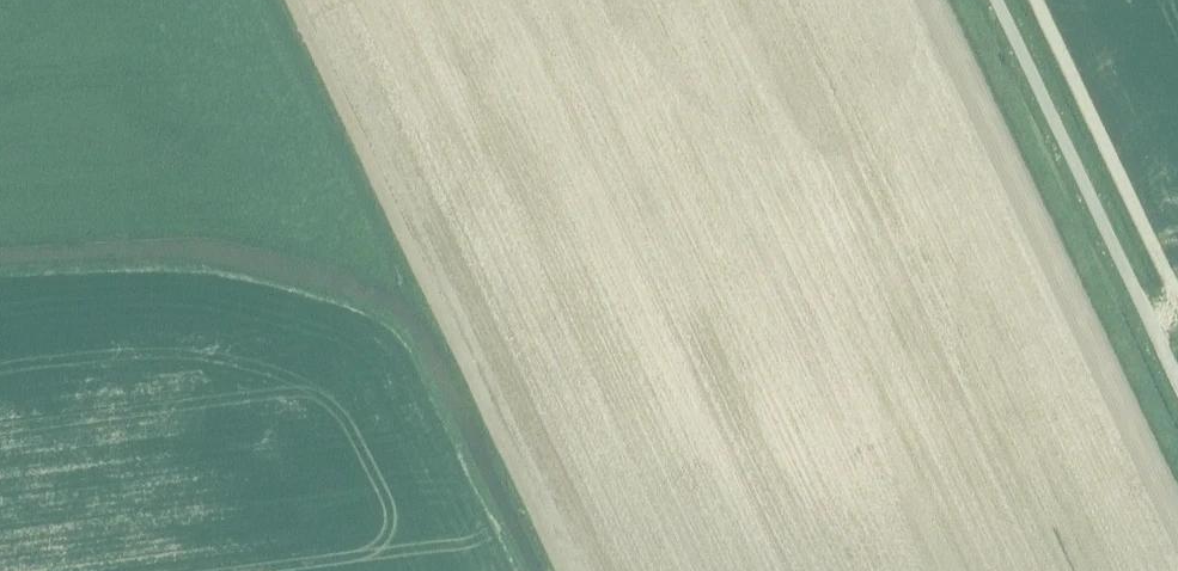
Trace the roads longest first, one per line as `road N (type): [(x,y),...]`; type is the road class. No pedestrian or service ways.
road 1 (unclassified): [(1177,380),(999,0)]

